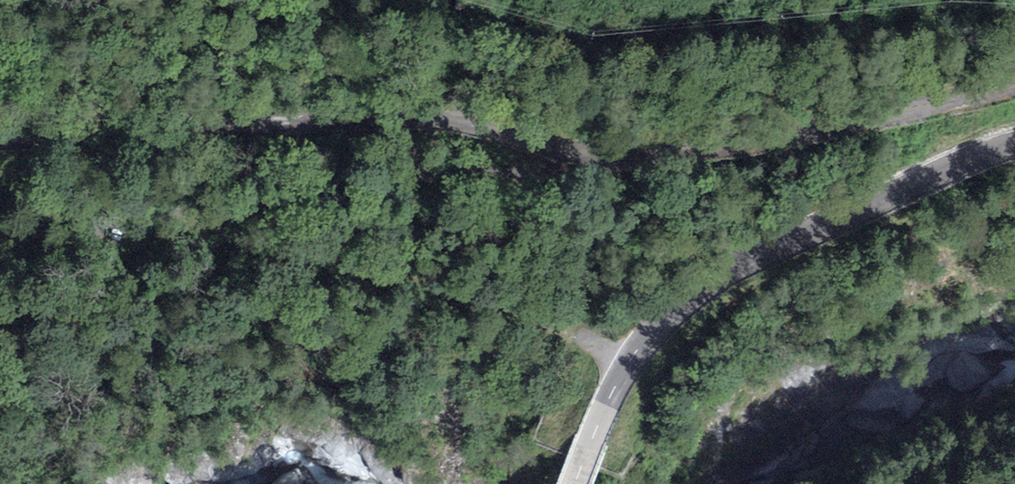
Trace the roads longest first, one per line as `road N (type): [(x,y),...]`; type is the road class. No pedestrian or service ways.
road 1 (track): [(0,259),(67,236),(329,245),(432,278),(465,304),(555,315),(630,358)]
road 2 (tertiary): [(576,483),(630,358),(681,306),(752,259),(1014,145)]
road 3 (unclassified): [(0,139),(200,134),(421,114),(560,145)]
road 4 (unclassified): [(560,145),(521,172),(328,184),(67,236)]
road 5 (unclassified): [(560,145),(616,150),(707,131),(879,116),(1014,76)]

